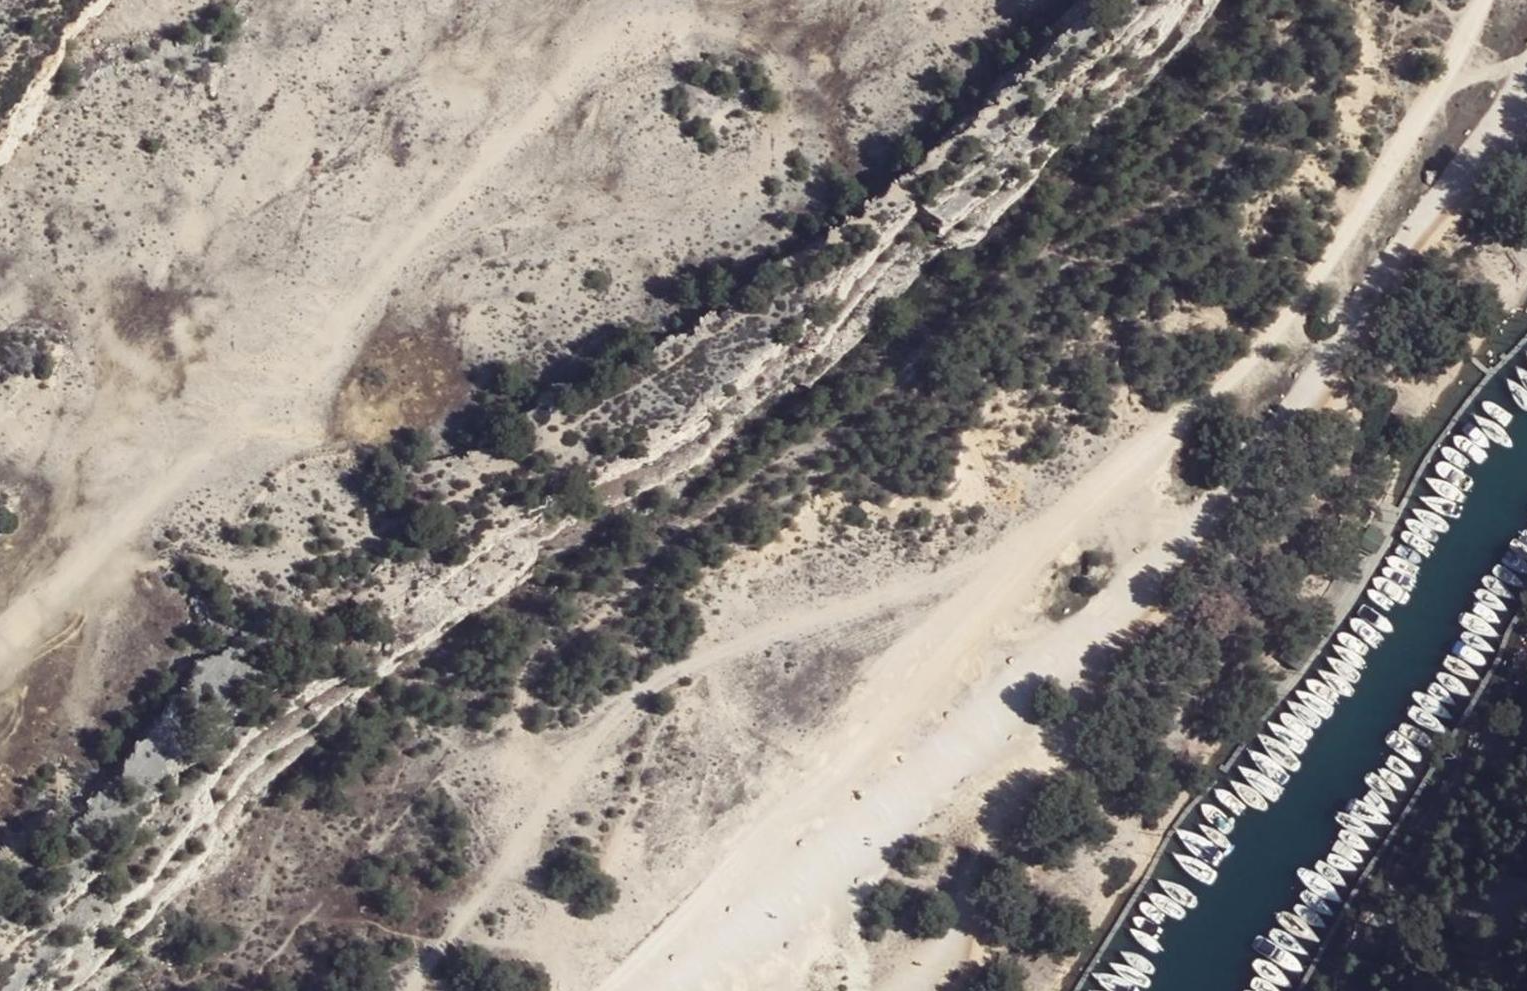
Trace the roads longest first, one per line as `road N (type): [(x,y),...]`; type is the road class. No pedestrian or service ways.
road 1 (track): [(1482,0),(1441,88),(1310,287),(1234,377),(1097,491),(590,990)]
road 2 (track): [(682,990),(839,860),(1243,486),(1421,220),(1504,121),(1526,77)]
road 3 (track): [(1040,547),(891,591),(633,699),(452,934)]

